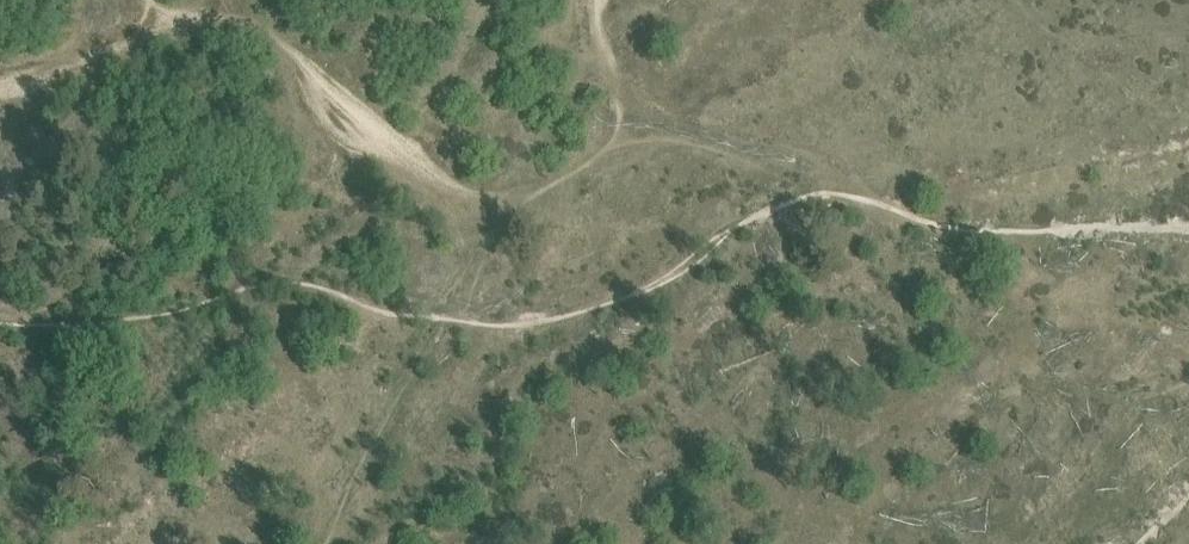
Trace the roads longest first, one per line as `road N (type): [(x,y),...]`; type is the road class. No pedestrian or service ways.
road 1 (track): [(622,140),(597,0)]

